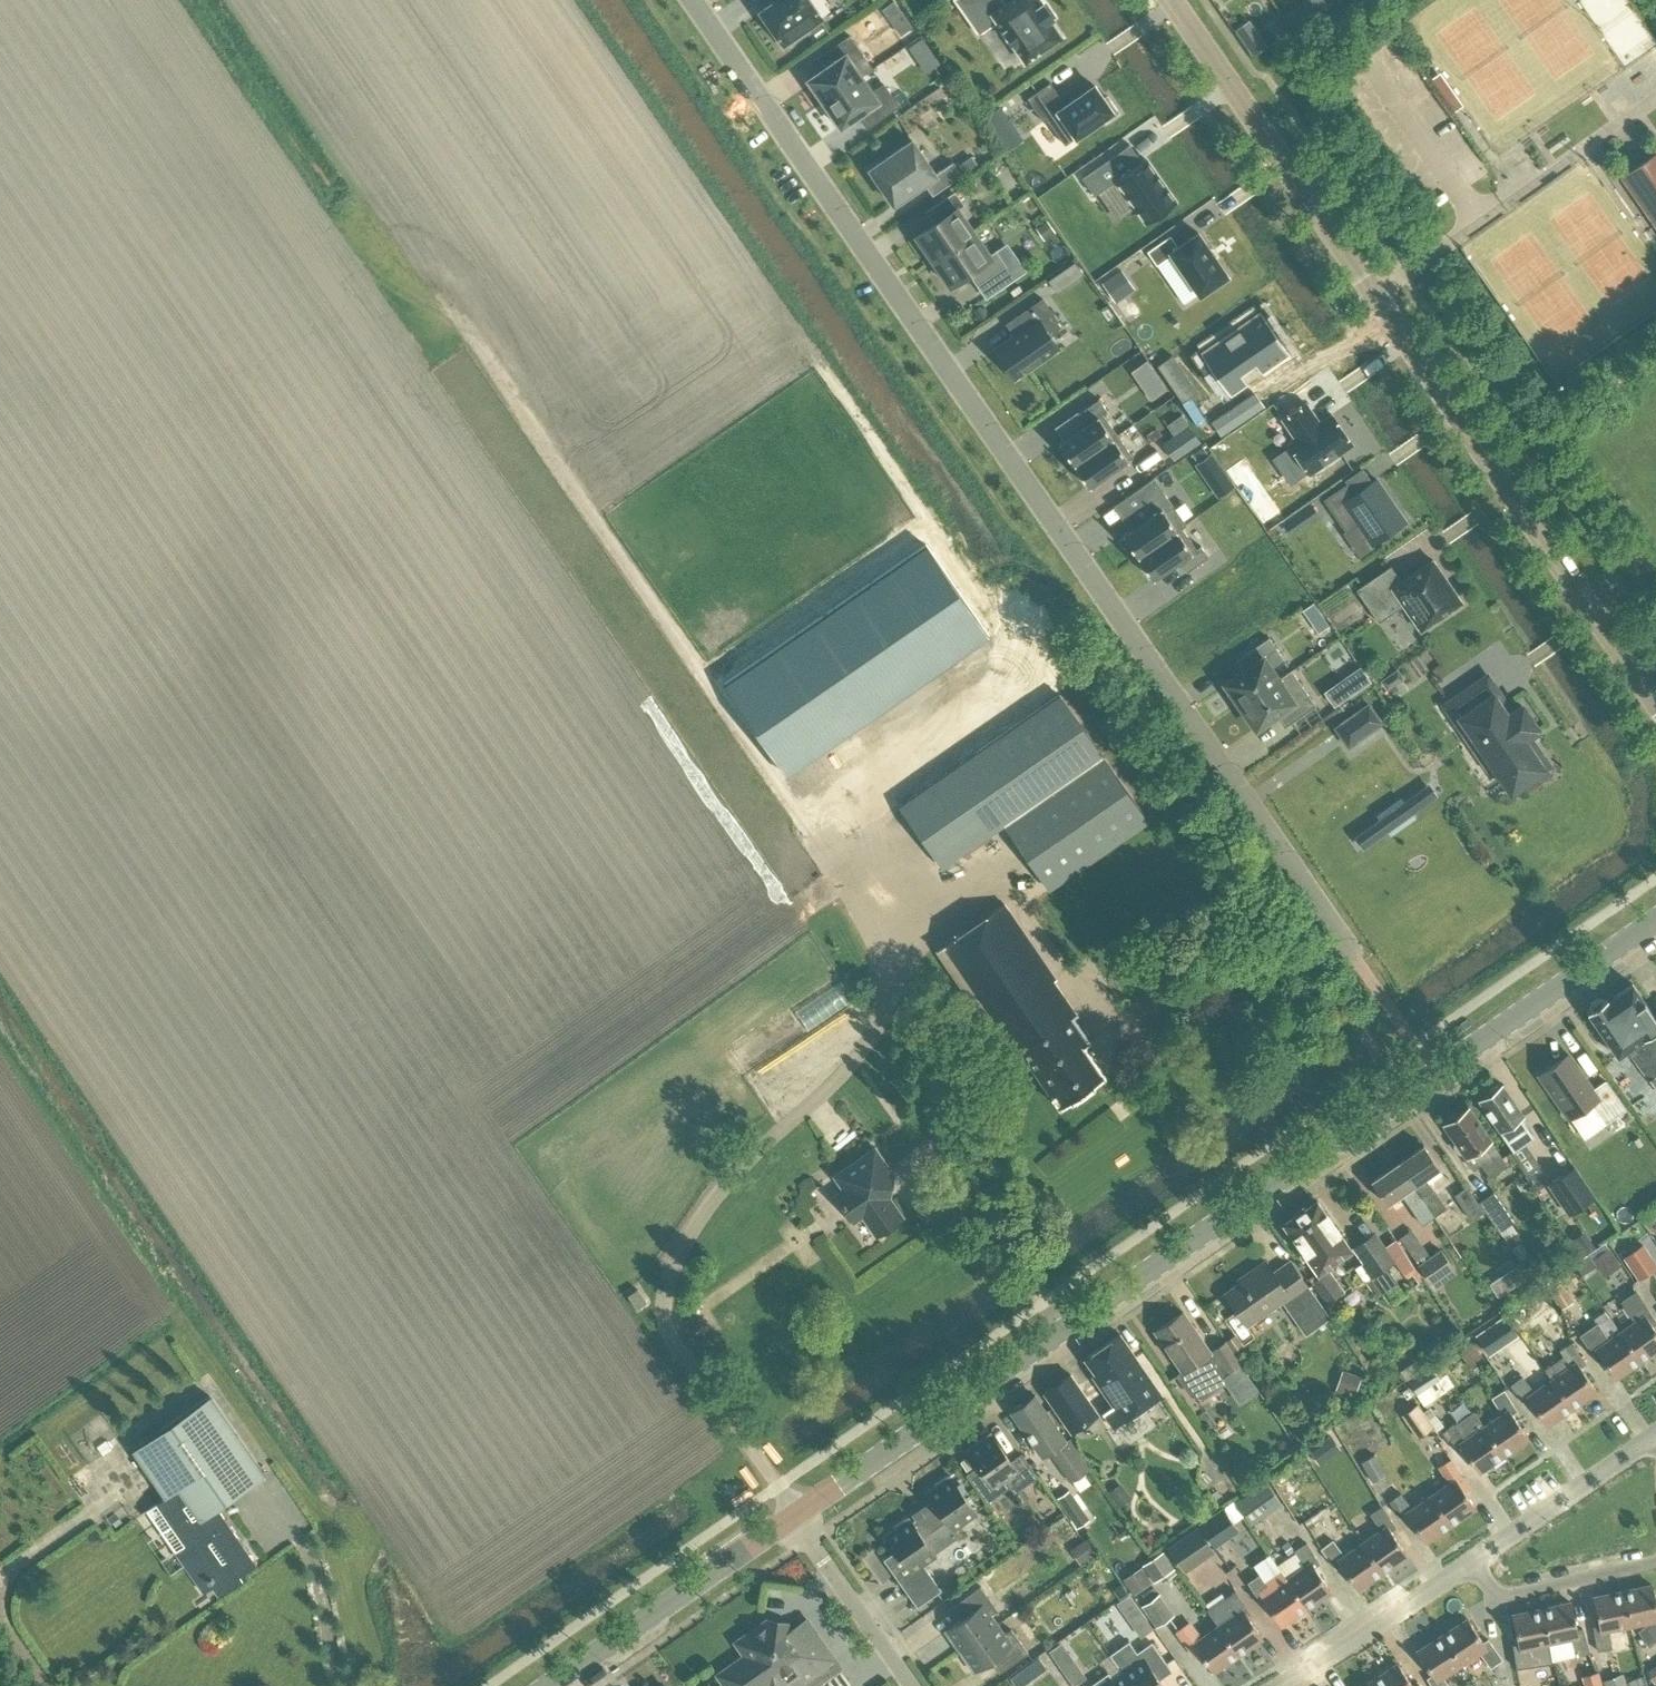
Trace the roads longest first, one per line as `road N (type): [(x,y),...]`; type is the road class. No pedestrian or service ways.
road 1 (residential): [(694,0),(1358,959)]
road 2 (tertiary): [(793,1517),(1655,919)]
road 3 (unclassified): [(1655,703),(1174,0)]
road 4 (tertiary): [(549,1685),(793,1517)]
road 5 (residential): [(1280,1685),(1471,1561)]
road 6 (residential): [(1471,1561),(1655,1435)]
road 7 (unclassified): [(911,1685),(793,1517)]
road 8 (residential): [(1471,1561),(1495,1589),(1512,1591),(1655,1560)]

